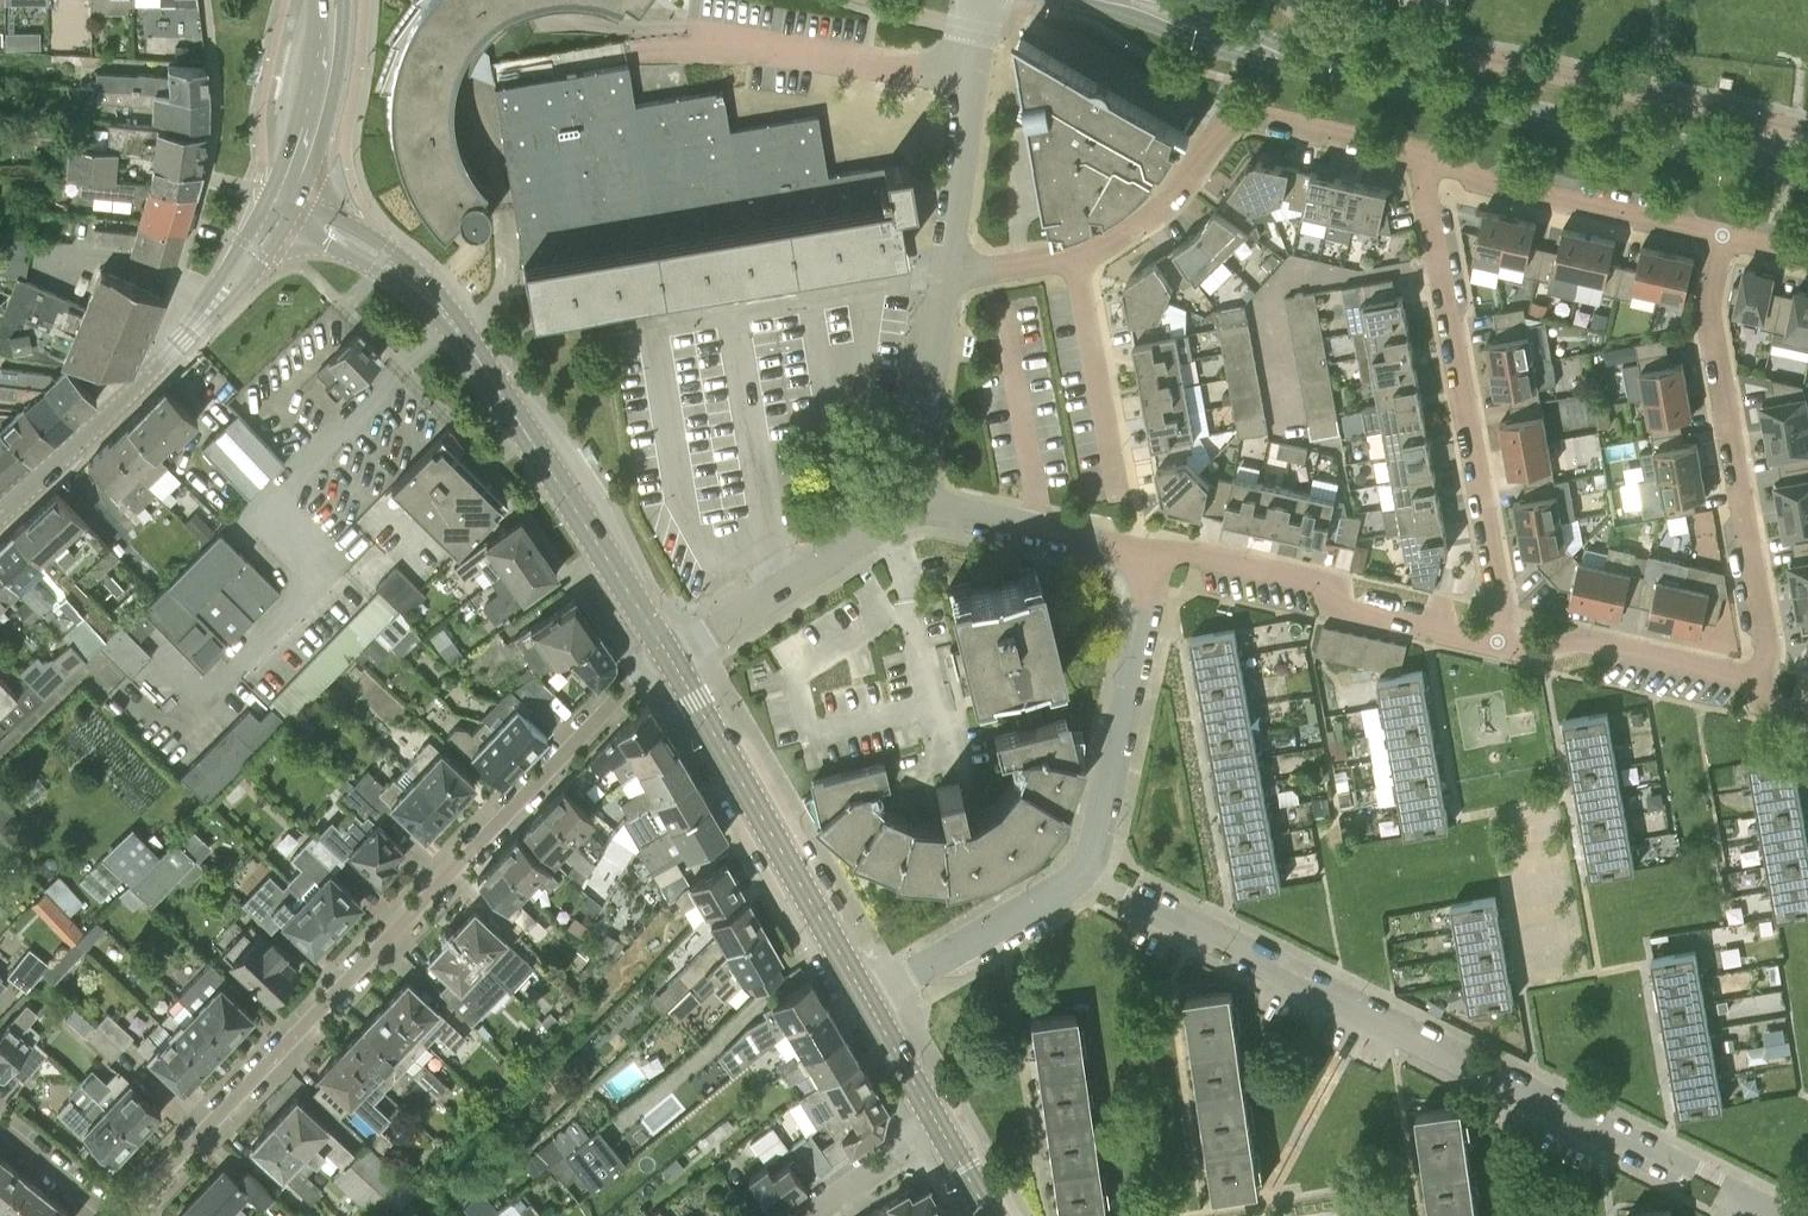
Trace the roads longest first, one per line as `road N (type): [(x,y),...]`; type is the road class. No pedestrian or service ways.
road 1 (residential): [(668,658),(632,683),(122,1215)]
road 2 (residential): [(1781,1215),(1084,868)]
road 3 (secondary): [(1787,170),(1297,61),(1131,0)]
road 4 (tertiary): [(668,658),(522,426),(420,288),(283,200)]
road 5 (residential): [(1796,130),(1313,19),(1288,0)]
road 6 (residential): [(1506,643),(1424,189),(1427,155)]
road 7 (residential): [(1758,701),(1770,654),(1710,310),(1727,236)]
road 8 (secondary): [(0,510),(181,341),(226,290),(283,200)]
road 9 (tertiary): [(867,1002),(668,658)]
road 10 (residential): [(1506,643),(1339,606),(1323,580),(1195,554),(1153,556)]
road 11 (residential): [(1084,868),(1104,819),(1153,556)]
road 12 (residential): [(1727,236),(1477,179),(1427,155)]
road 13 (residential): [(911,502),(668,658)]
road 14 (residential): [(949,273),(983,0)]
road 15 (residential): [(1758,701),(1743,675),(1594,643),(1543,651),(1506,643)]
road 16 (residential): [(867,1002),(1084,868)]
road 17 (residential): [(1117,499),(1071,255)]
road 18 (residential): [(1153,556),(911,502)]
road 19 (residential): [(1071,255),(1155,212),(1225,126),(1266,118)]
road 20 (residential): [(911,502),(949,273)]
road 21 (secondary): [(283,200),(308,136),(333,0)]
road 22 (residential): [(1427,155),(1266,118)]
road 23 (residential): [(811,1215),(937,1125)]
road 24 (residential): [(0,1123),(116,1215)]
road 25 (tertiary): [(937,1125),(867,1002)]
road 26 (residential): [(949,273),(1071,255)]

